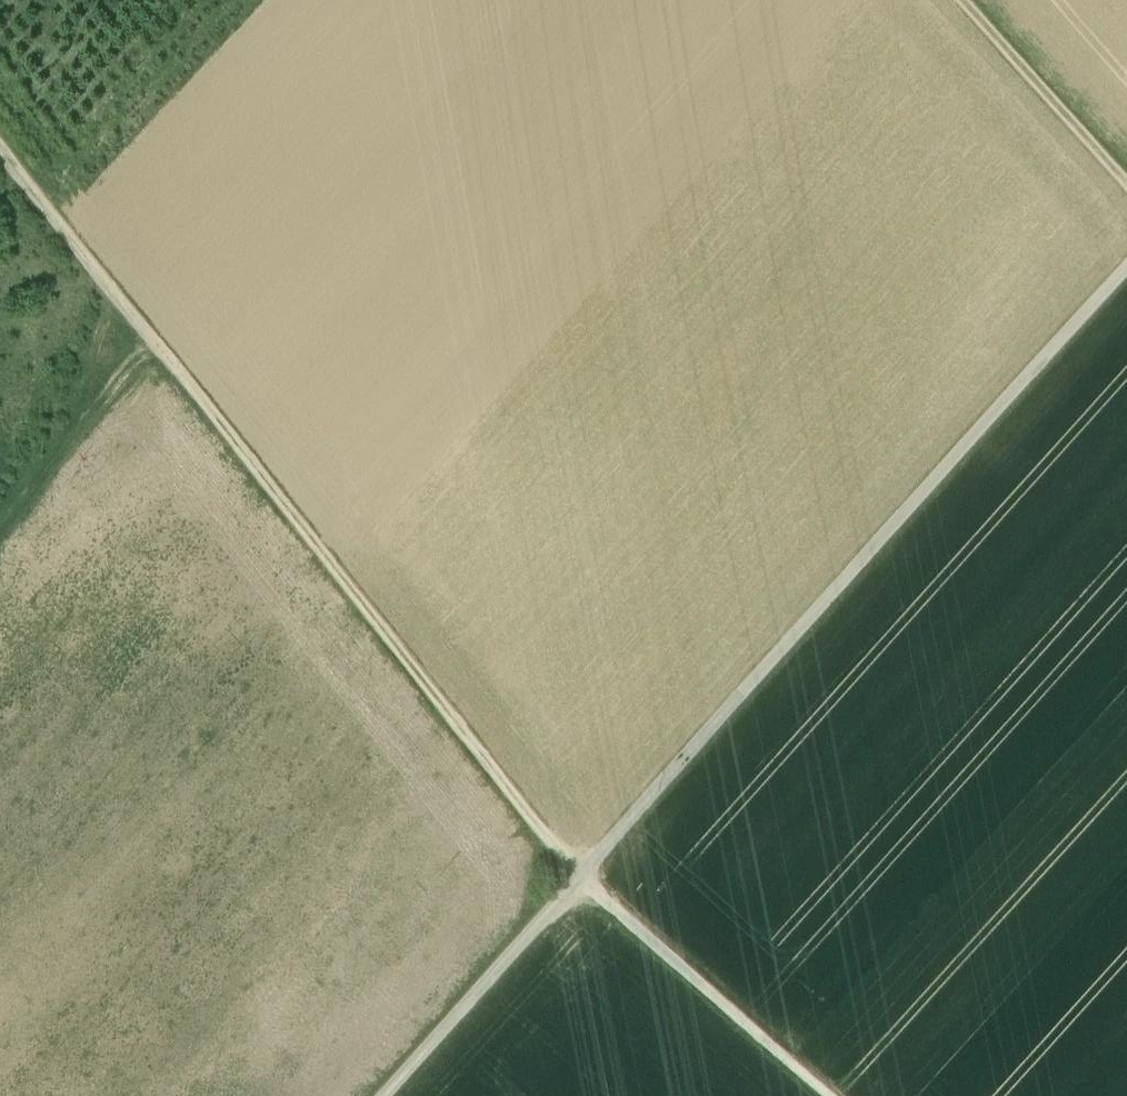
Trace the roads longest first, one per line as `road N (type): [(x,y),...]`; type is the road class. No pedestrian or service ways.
road 1 (track): [(827,1095),(611,909),(534,832),(0,151)]
road 2 (unclassified): [(1126,268),(385,1095)]
road 3 (track): [(957,0),(1126,190)]
road 4 (track): [(157,355),(136,367),(0,531)]

